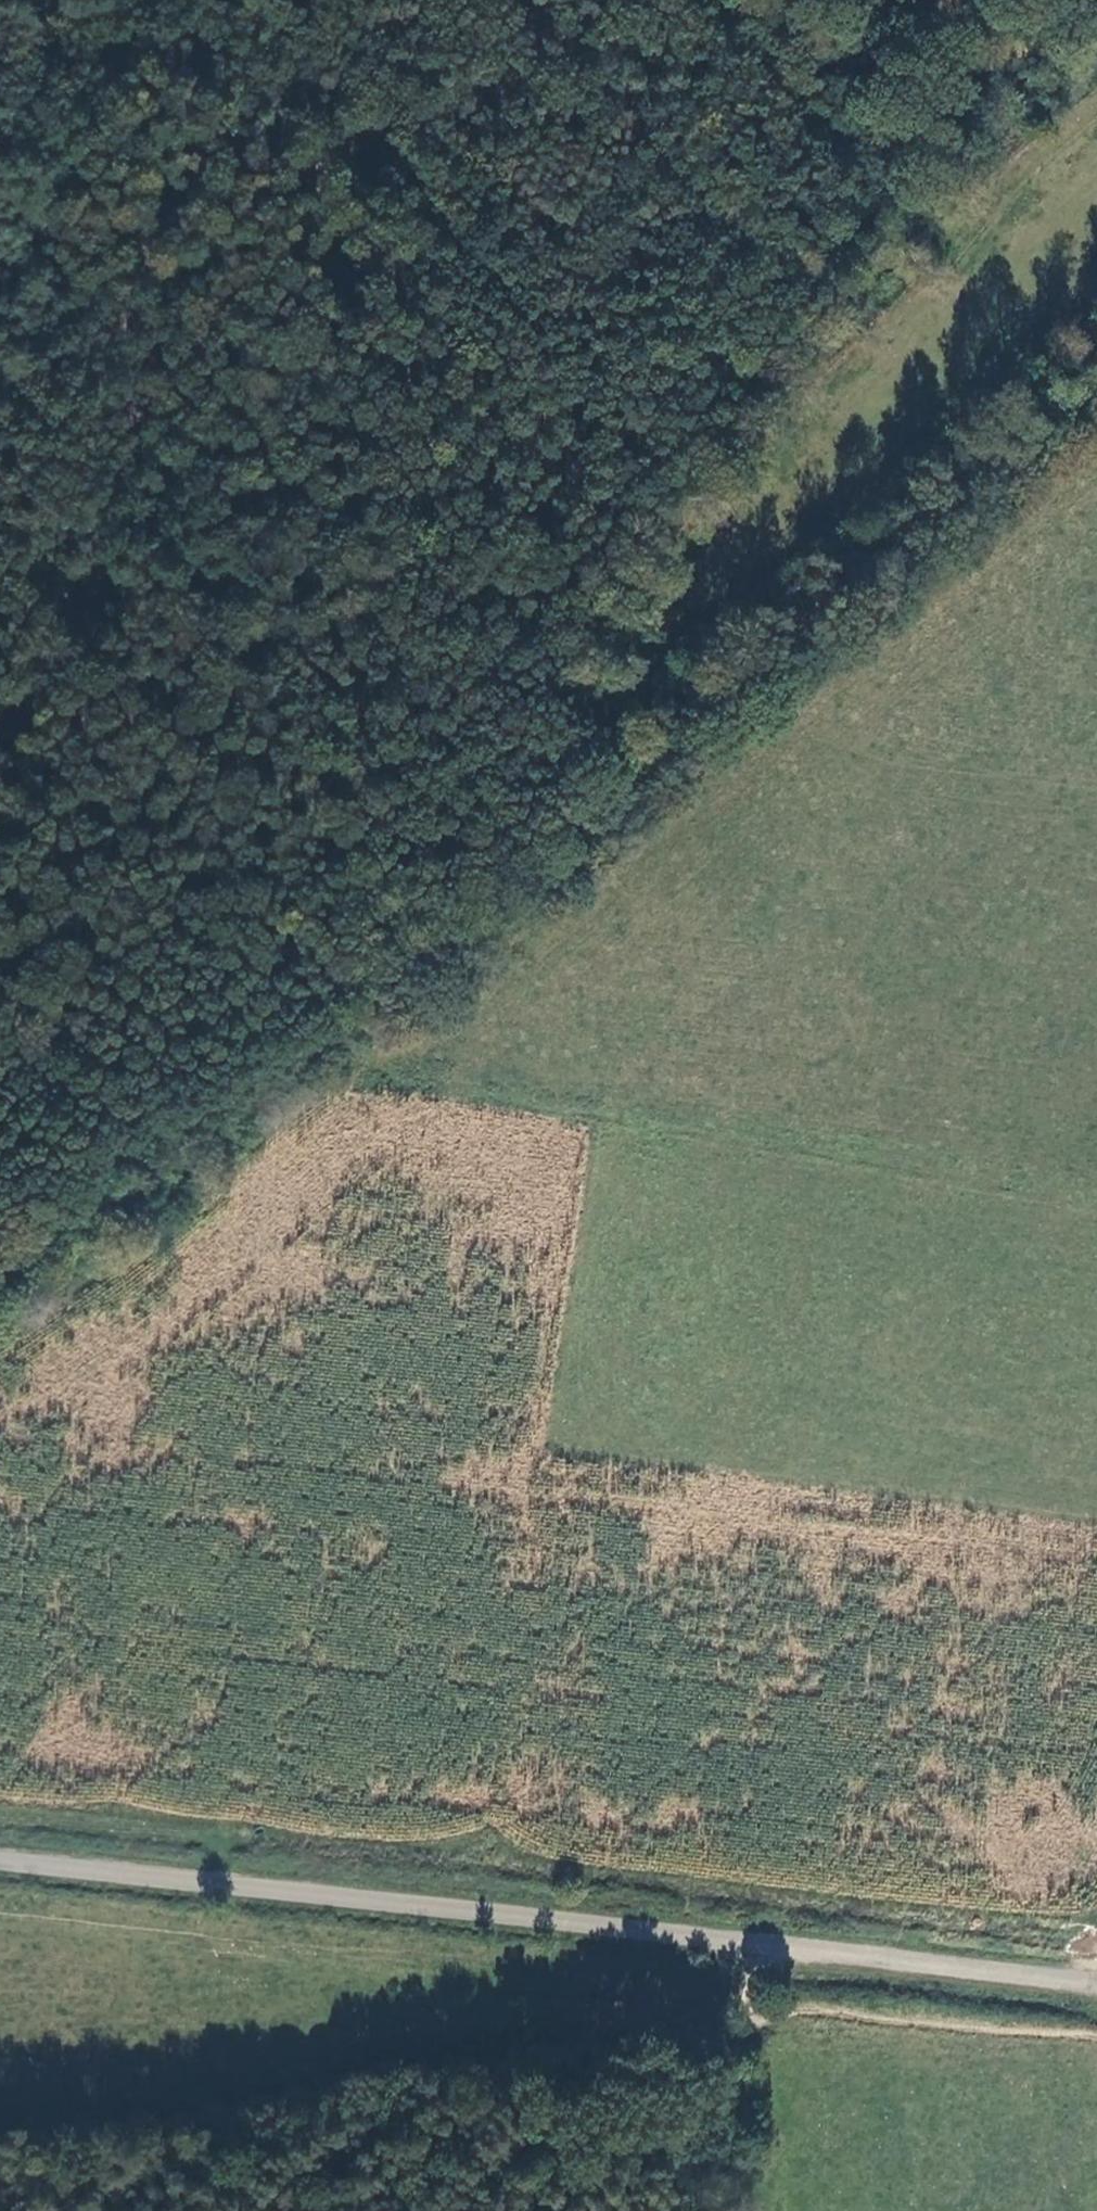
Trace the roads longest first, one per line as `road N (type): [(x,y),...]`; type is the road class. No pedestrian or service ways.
road 1 (track): [(0,1279),(288,1045),(463,809),(1096,380)]
road 2 (unclassified): [(0,1858),(1096,1986)]

